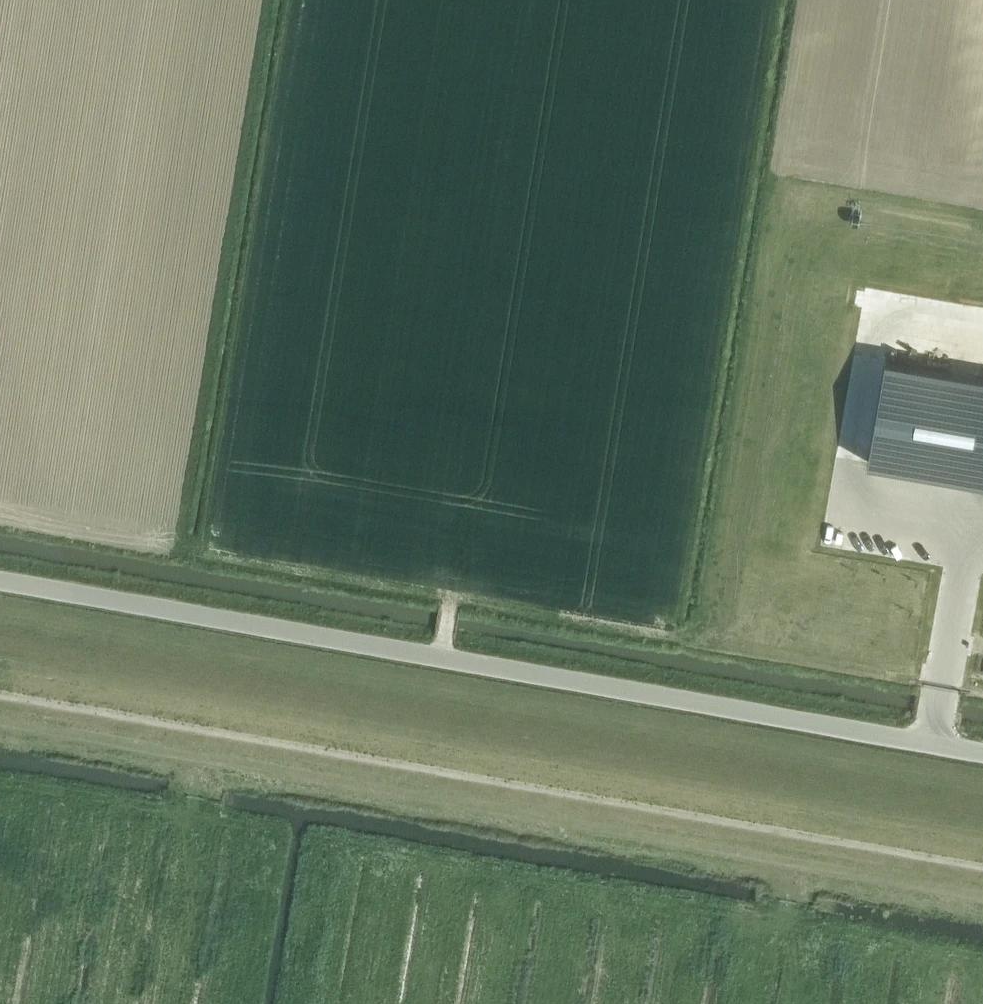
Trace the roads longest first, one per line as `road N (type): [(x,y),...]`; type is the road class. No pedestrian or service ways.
road 1 (unclassified): [(0,577),(982,751)]

